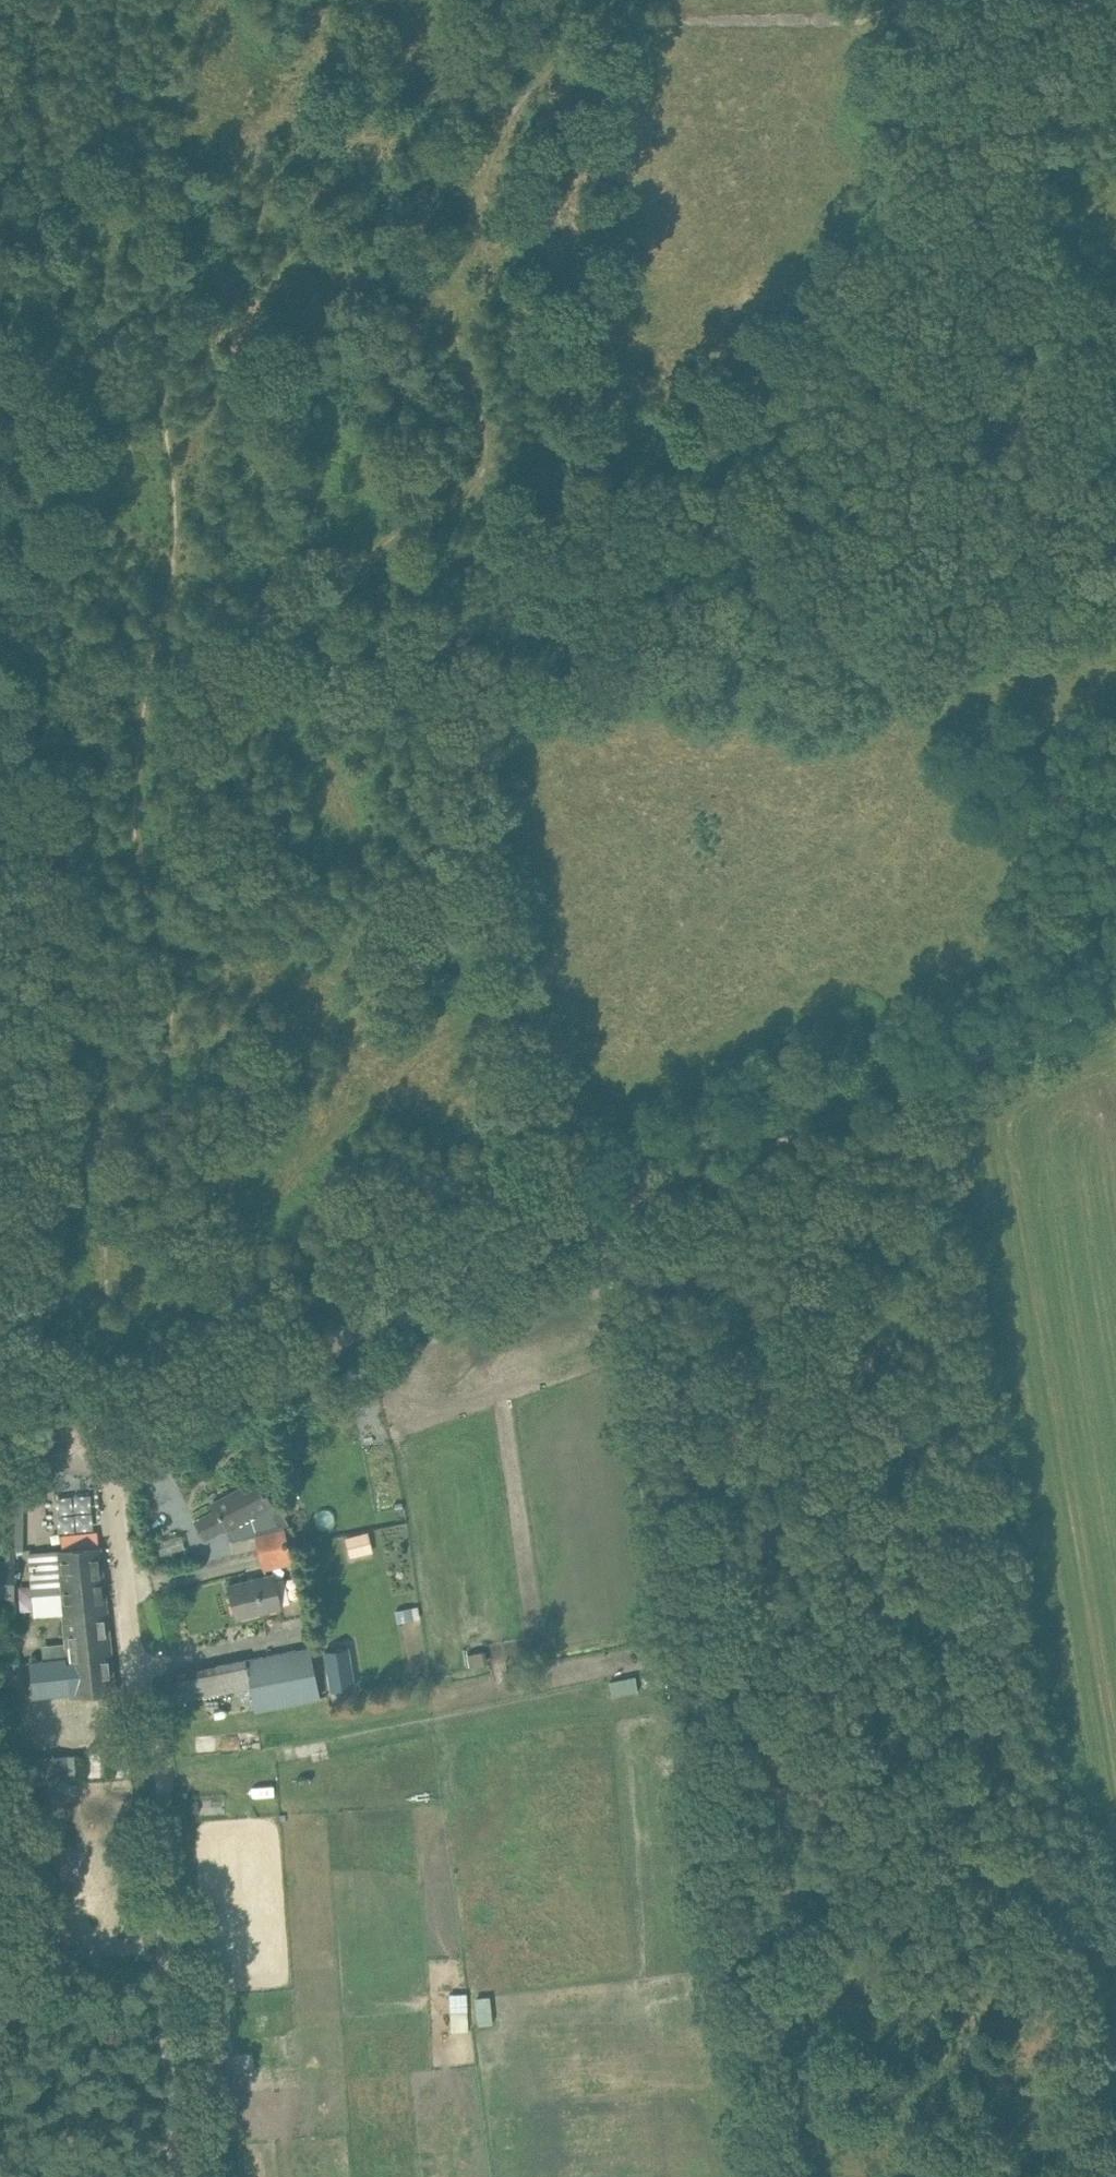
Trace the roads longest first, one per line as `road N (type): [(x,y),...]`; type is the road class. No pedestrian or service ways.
road 1 (unclassified): [(115,1474),(135,1451),(586,1215),(1115,991)]
road 2 (track): [(189,2176),(169,1818),(141,1697)]
road 3 (unclassified): [(141,1697),(115,1474)]

